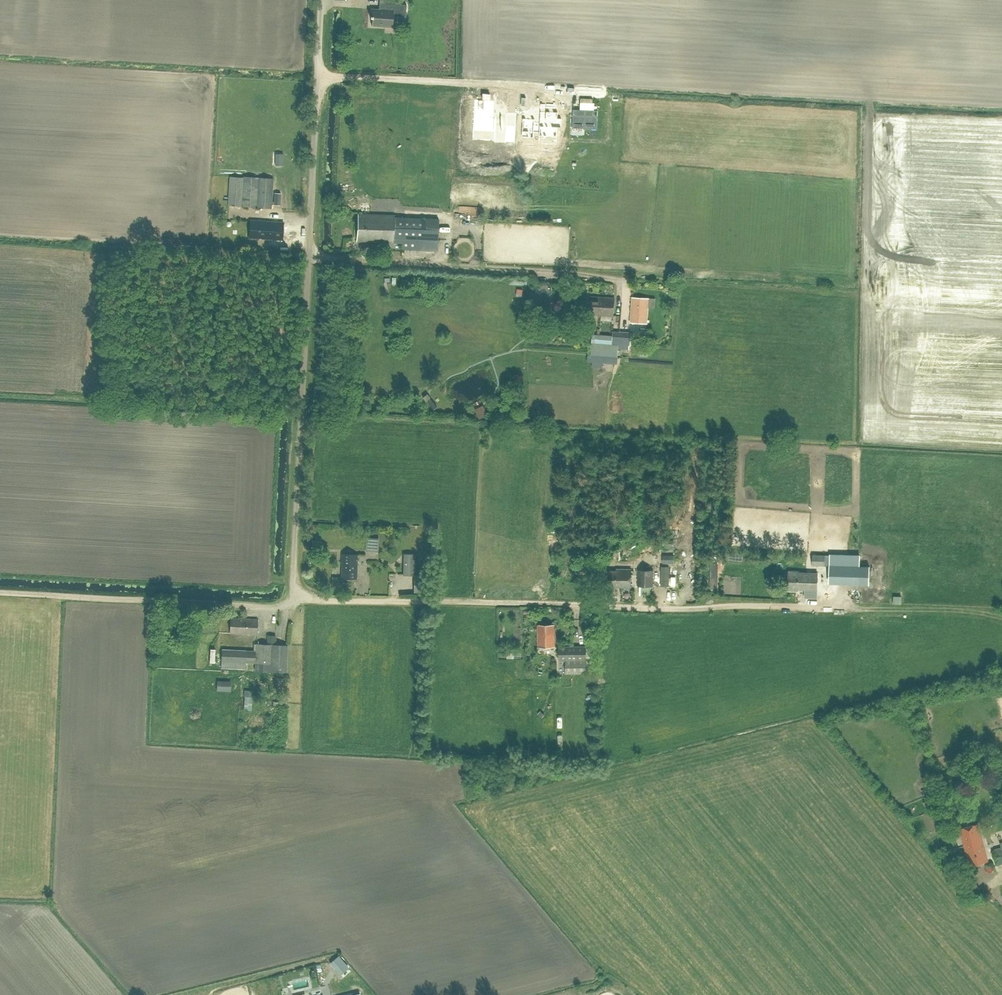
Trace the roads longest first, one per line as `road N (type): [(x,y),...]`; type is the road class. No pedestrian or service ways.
road 1 (unclassified): [(291,601),(321,0)]
road 2 (unclassified): [(291,601),(827,608)]
road 3 (track): [(307,263),(112,250)]
road 4 (track): [(827,608),(1001,614)]

